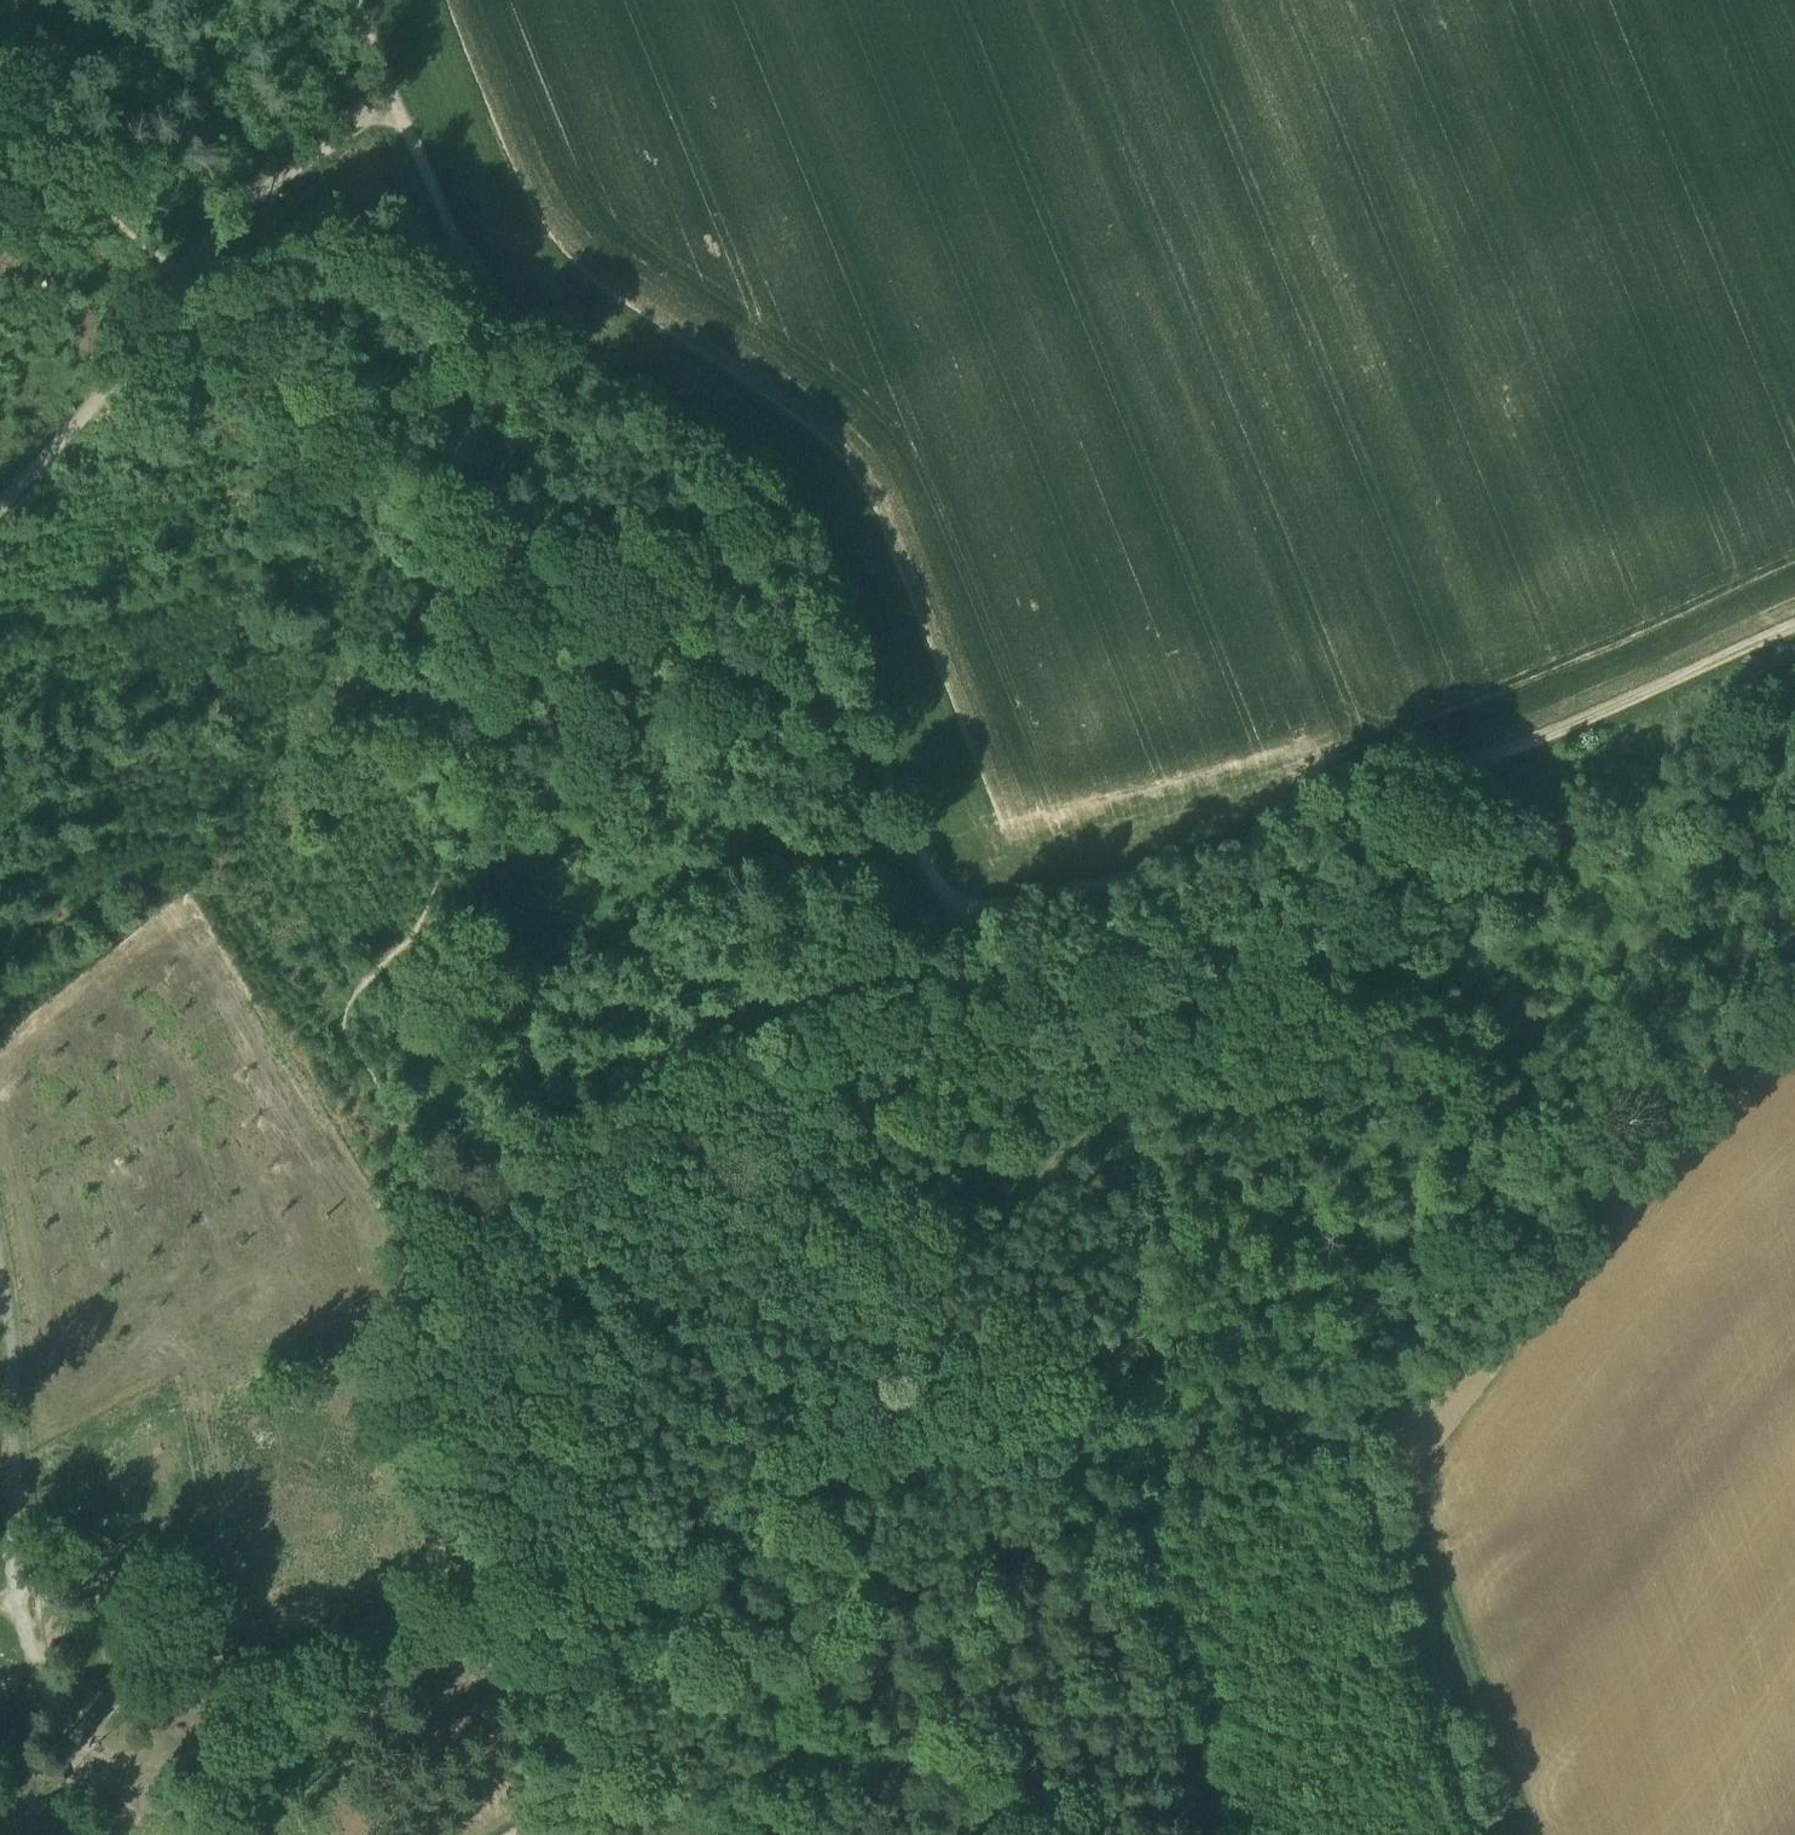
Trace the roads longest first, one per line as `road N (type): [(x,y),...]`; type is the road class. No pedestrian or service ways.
road 1 (track): [(1794,625),(1245,853),(977,909),(938,897),(776,510),(483,314),(397,104)]
road 2 (track): [(0,511),(131,358),(174,274)]
road 3 (track): [(174,274),(397,104)]

